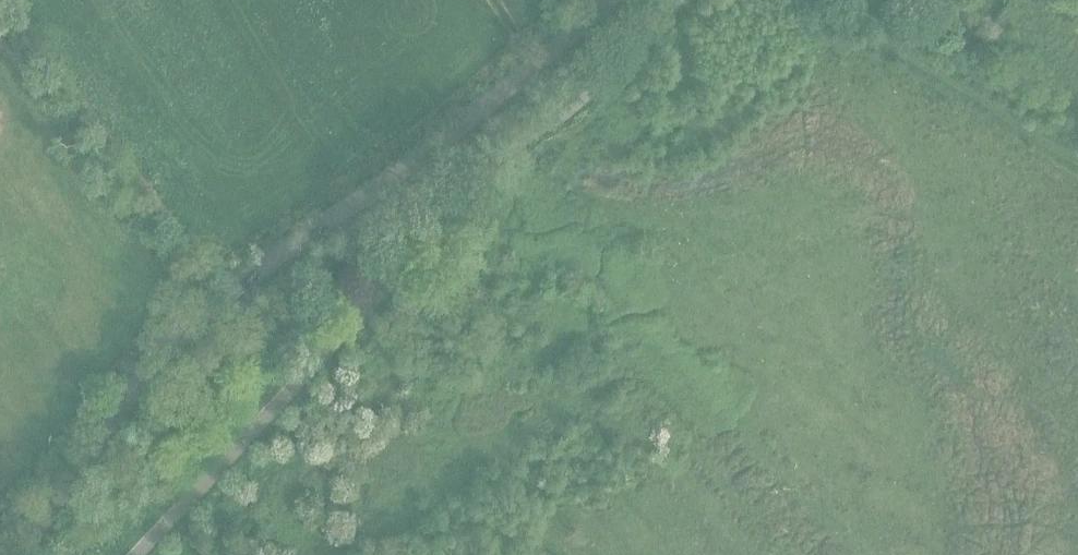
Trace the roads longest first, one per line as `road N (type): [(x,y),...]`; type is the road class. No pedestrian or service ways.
road 1 (tertiary): [(16,554),(172,342),(226,291),(498,93),(606,0)]

